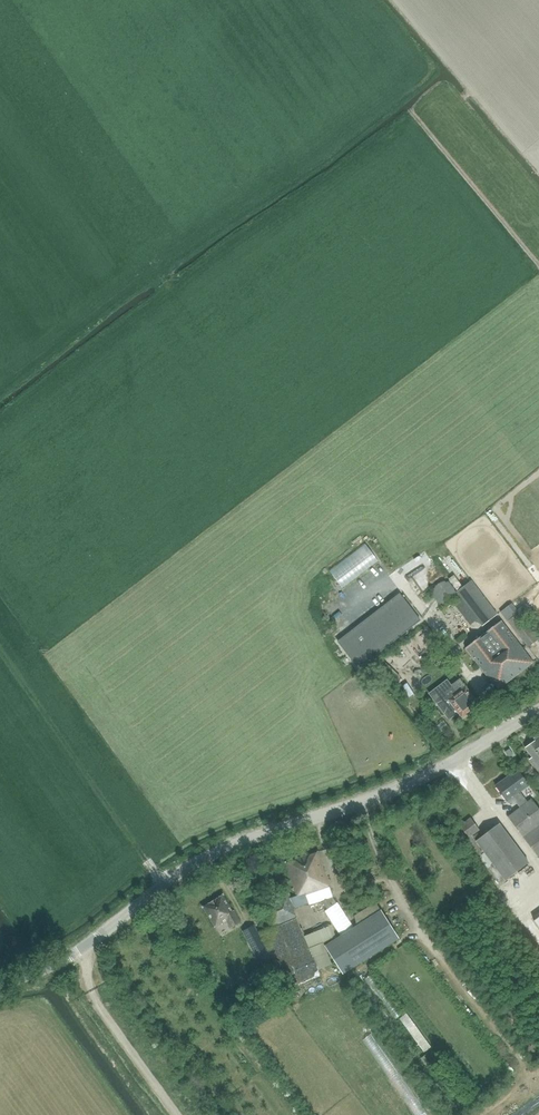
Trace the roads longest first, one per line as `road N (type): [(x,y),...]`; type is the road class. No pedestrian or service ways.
road 1 (tertiary): [(0,983),(71,956),(204,859),(398,790),(538,710)]

